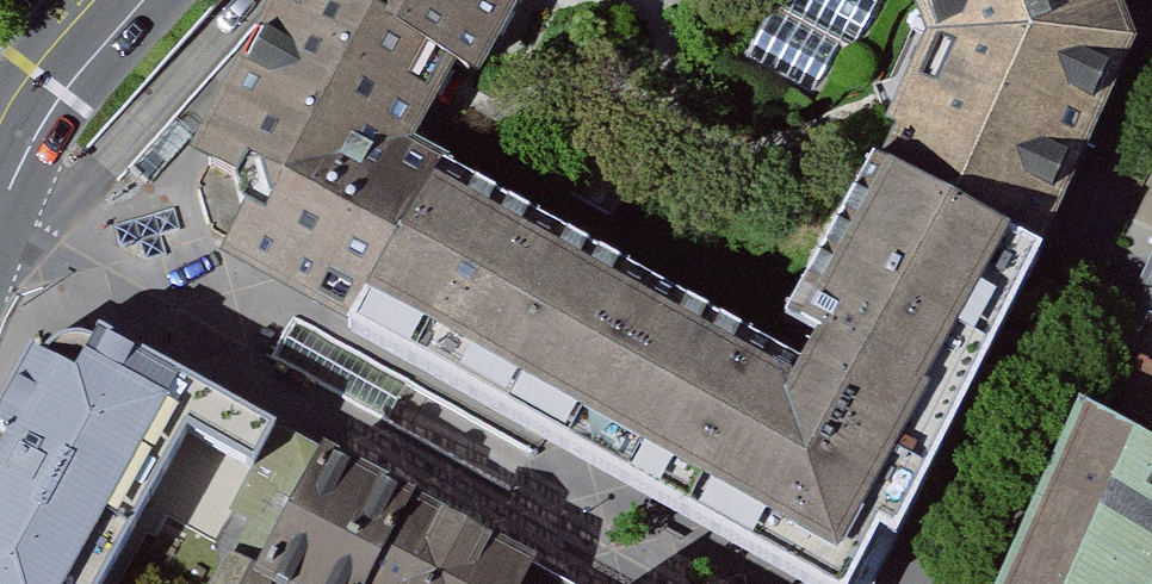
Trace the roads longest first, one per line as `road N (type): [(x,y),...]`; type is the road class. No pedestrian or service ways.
road 1 (primary): [(142,0),(59,92),(0,193)]

